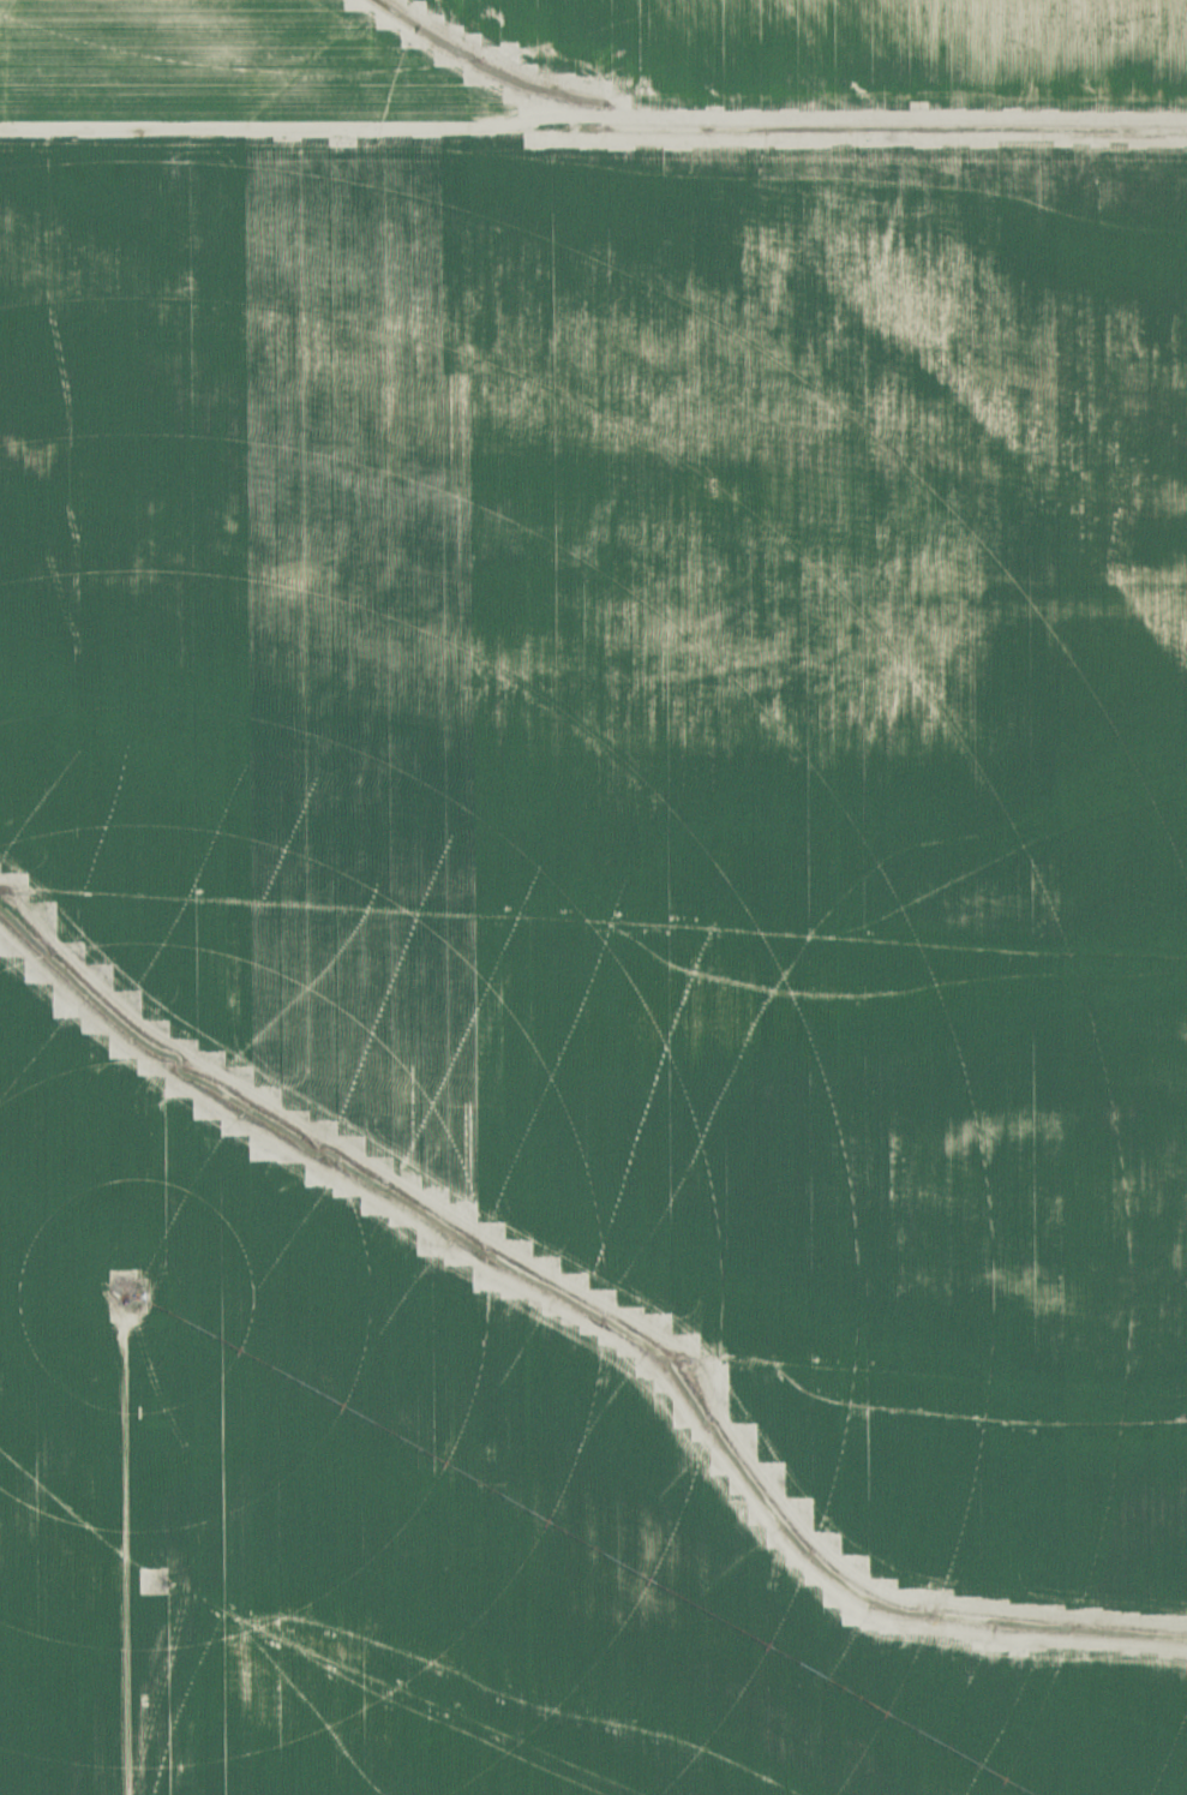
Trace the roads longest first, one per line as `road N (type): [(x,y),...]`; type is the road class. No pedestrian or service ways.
road 1 (track): [(1186,117),(0,127)]

